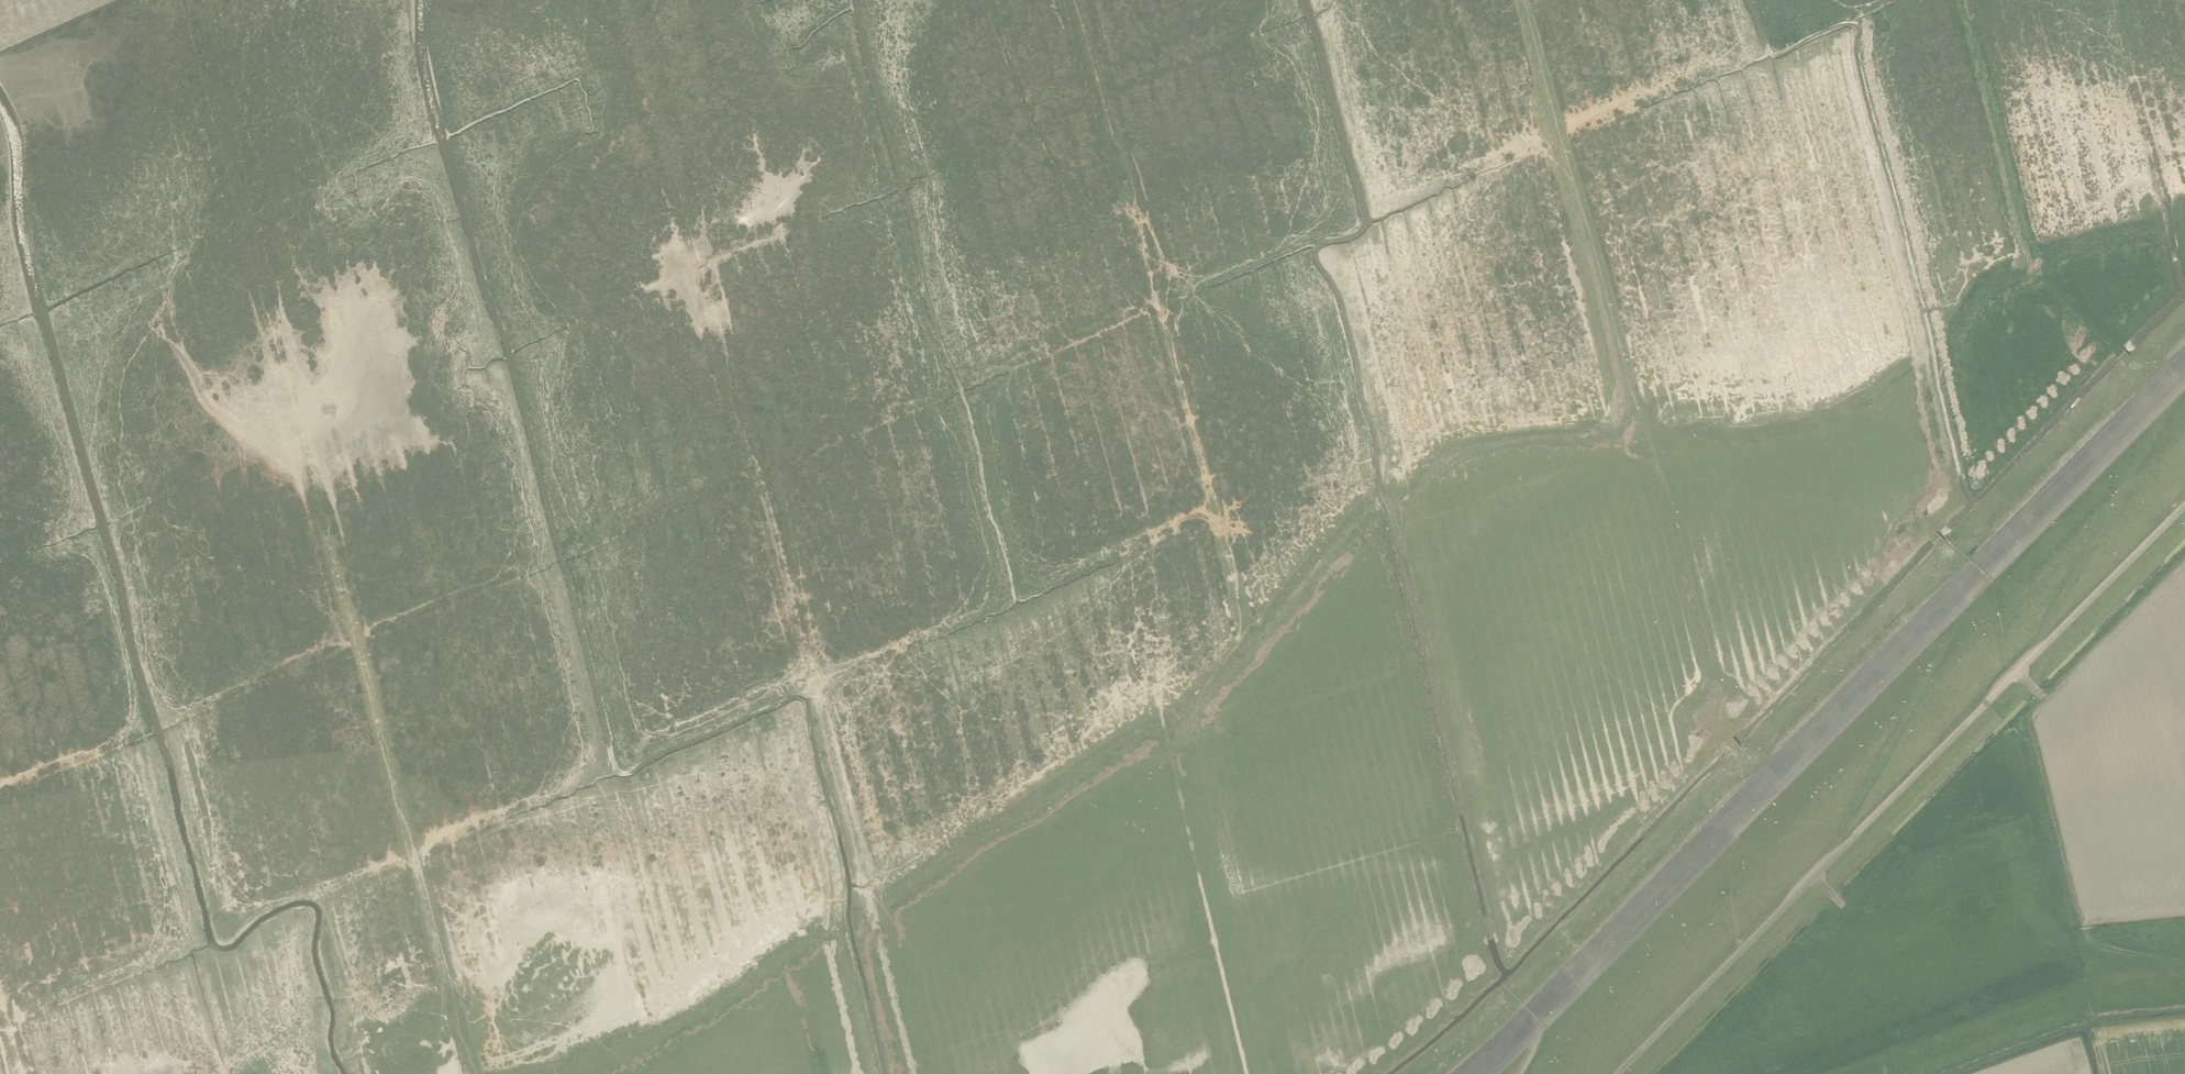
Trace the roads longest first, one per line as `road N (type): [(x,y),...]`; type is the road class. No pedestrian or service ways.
road 1 (track): [(1818,873),(1970,596)]
road 2 (track): [(2030,657),(2166,403)]

